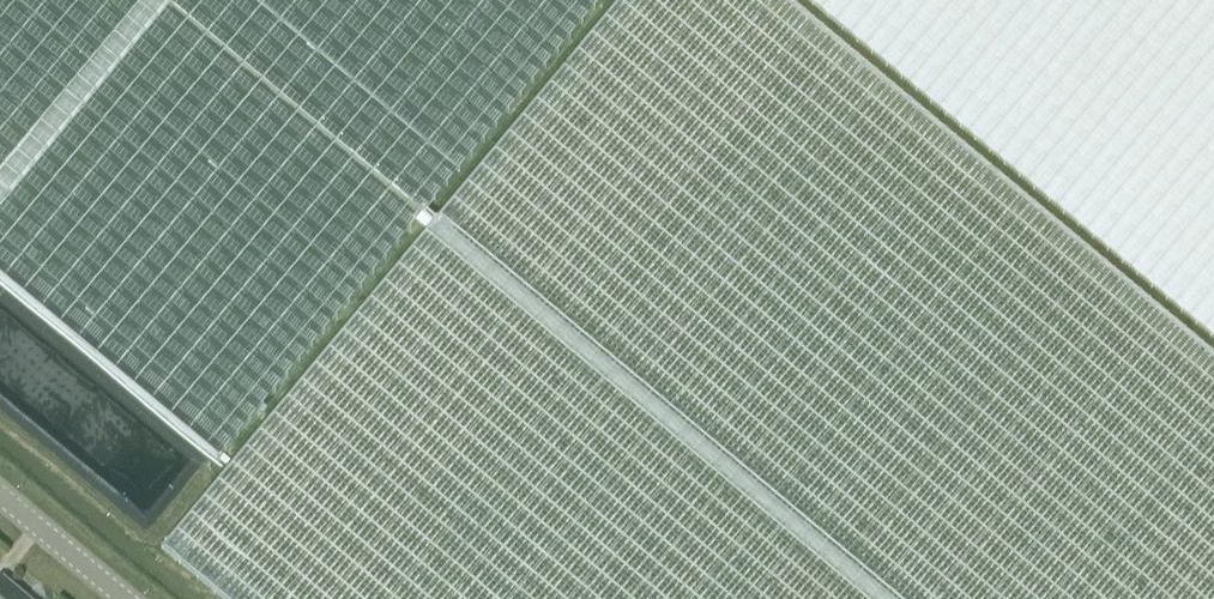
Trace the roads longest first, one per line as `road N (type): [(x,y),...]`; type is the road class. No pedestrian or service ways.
road 1 (unclassified): [(123,598),(0,496)]

